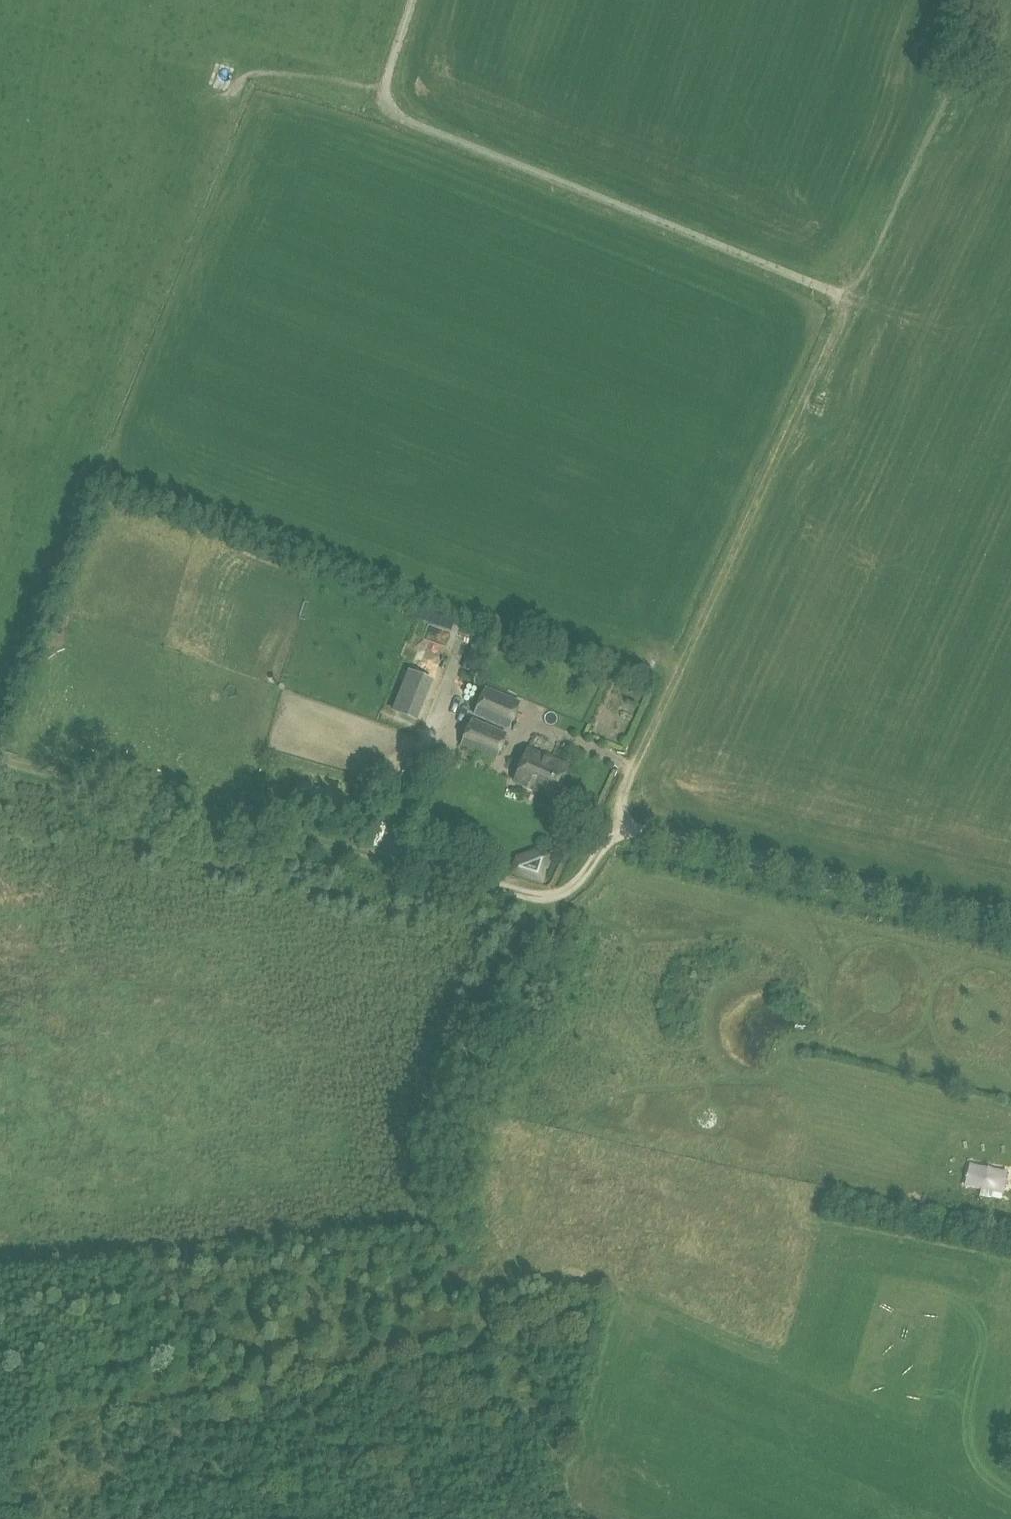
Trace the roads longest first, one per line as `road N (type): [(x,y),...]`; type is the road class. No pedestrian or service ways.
road 1 (track): [(0,760),(530,896),(569,891),(615,826)]
road 2 (track): [(632,768),(844,310)]
road 3 (track): [(844,310),(991,0)]

